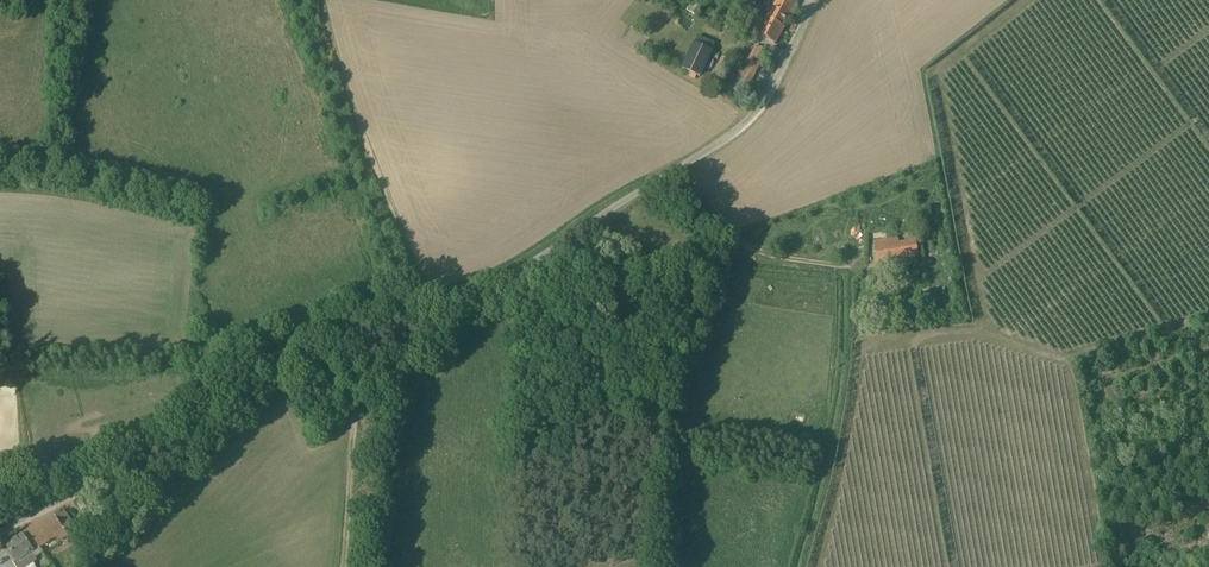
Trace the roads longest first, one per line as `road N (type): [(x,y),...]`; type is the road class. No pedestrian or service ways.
road 1 (unclassified): [(0,539),(151,461),(288,341),(514,279),(743,130),(776,95),(823,0)]
road 2 (track): [(803,566),(834,430),(852,271),(763,254),(654,187)]
road 3 (track): [(336,322),(351,382),(356,459),(350,566)]

